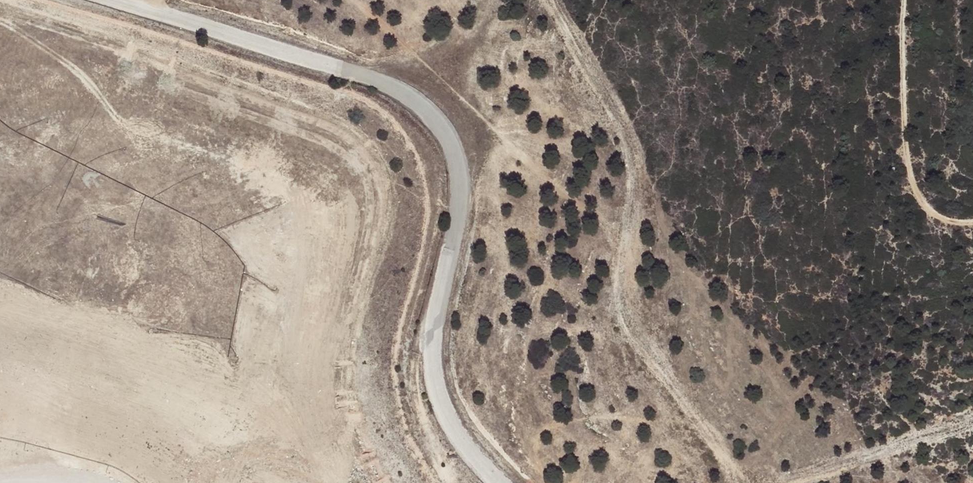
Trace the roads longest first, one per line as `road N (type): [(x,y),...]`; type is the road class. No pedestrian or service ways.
road 1 (track): [(903,0),(906,147),(919,198),(959,224),(972,222)]

